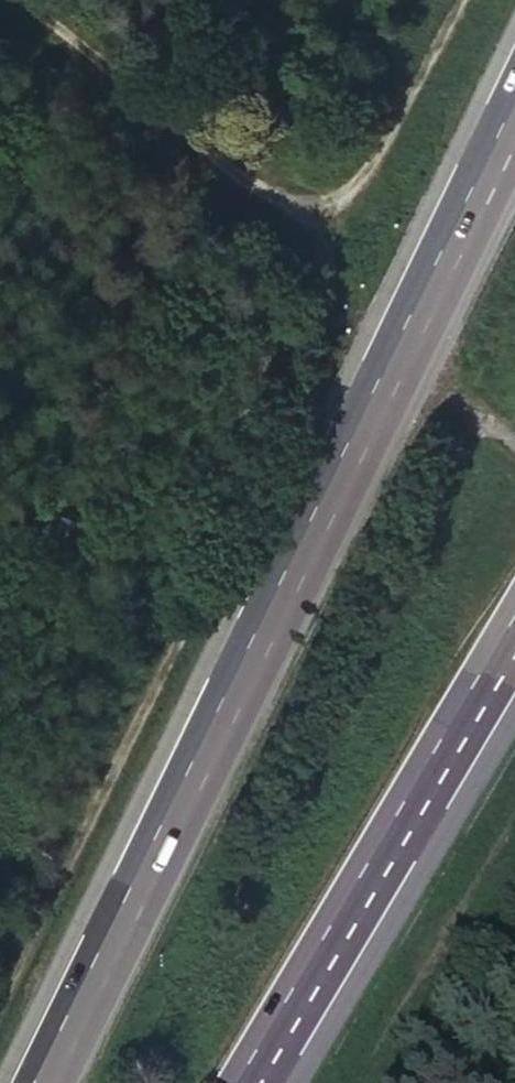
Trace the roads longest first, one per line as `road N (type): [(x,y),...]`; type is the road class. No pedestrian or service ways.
road 1 (track): [(0,992),(320,351),(331,204),(390,133),(462,0)]
road 2 (trunk): [(514,125),(38,1082)]
road 3 (trunk): [(239,1082),(514,625)]
road 4 (track): [(18,0),(179,136),(283,191),(331,204)]

